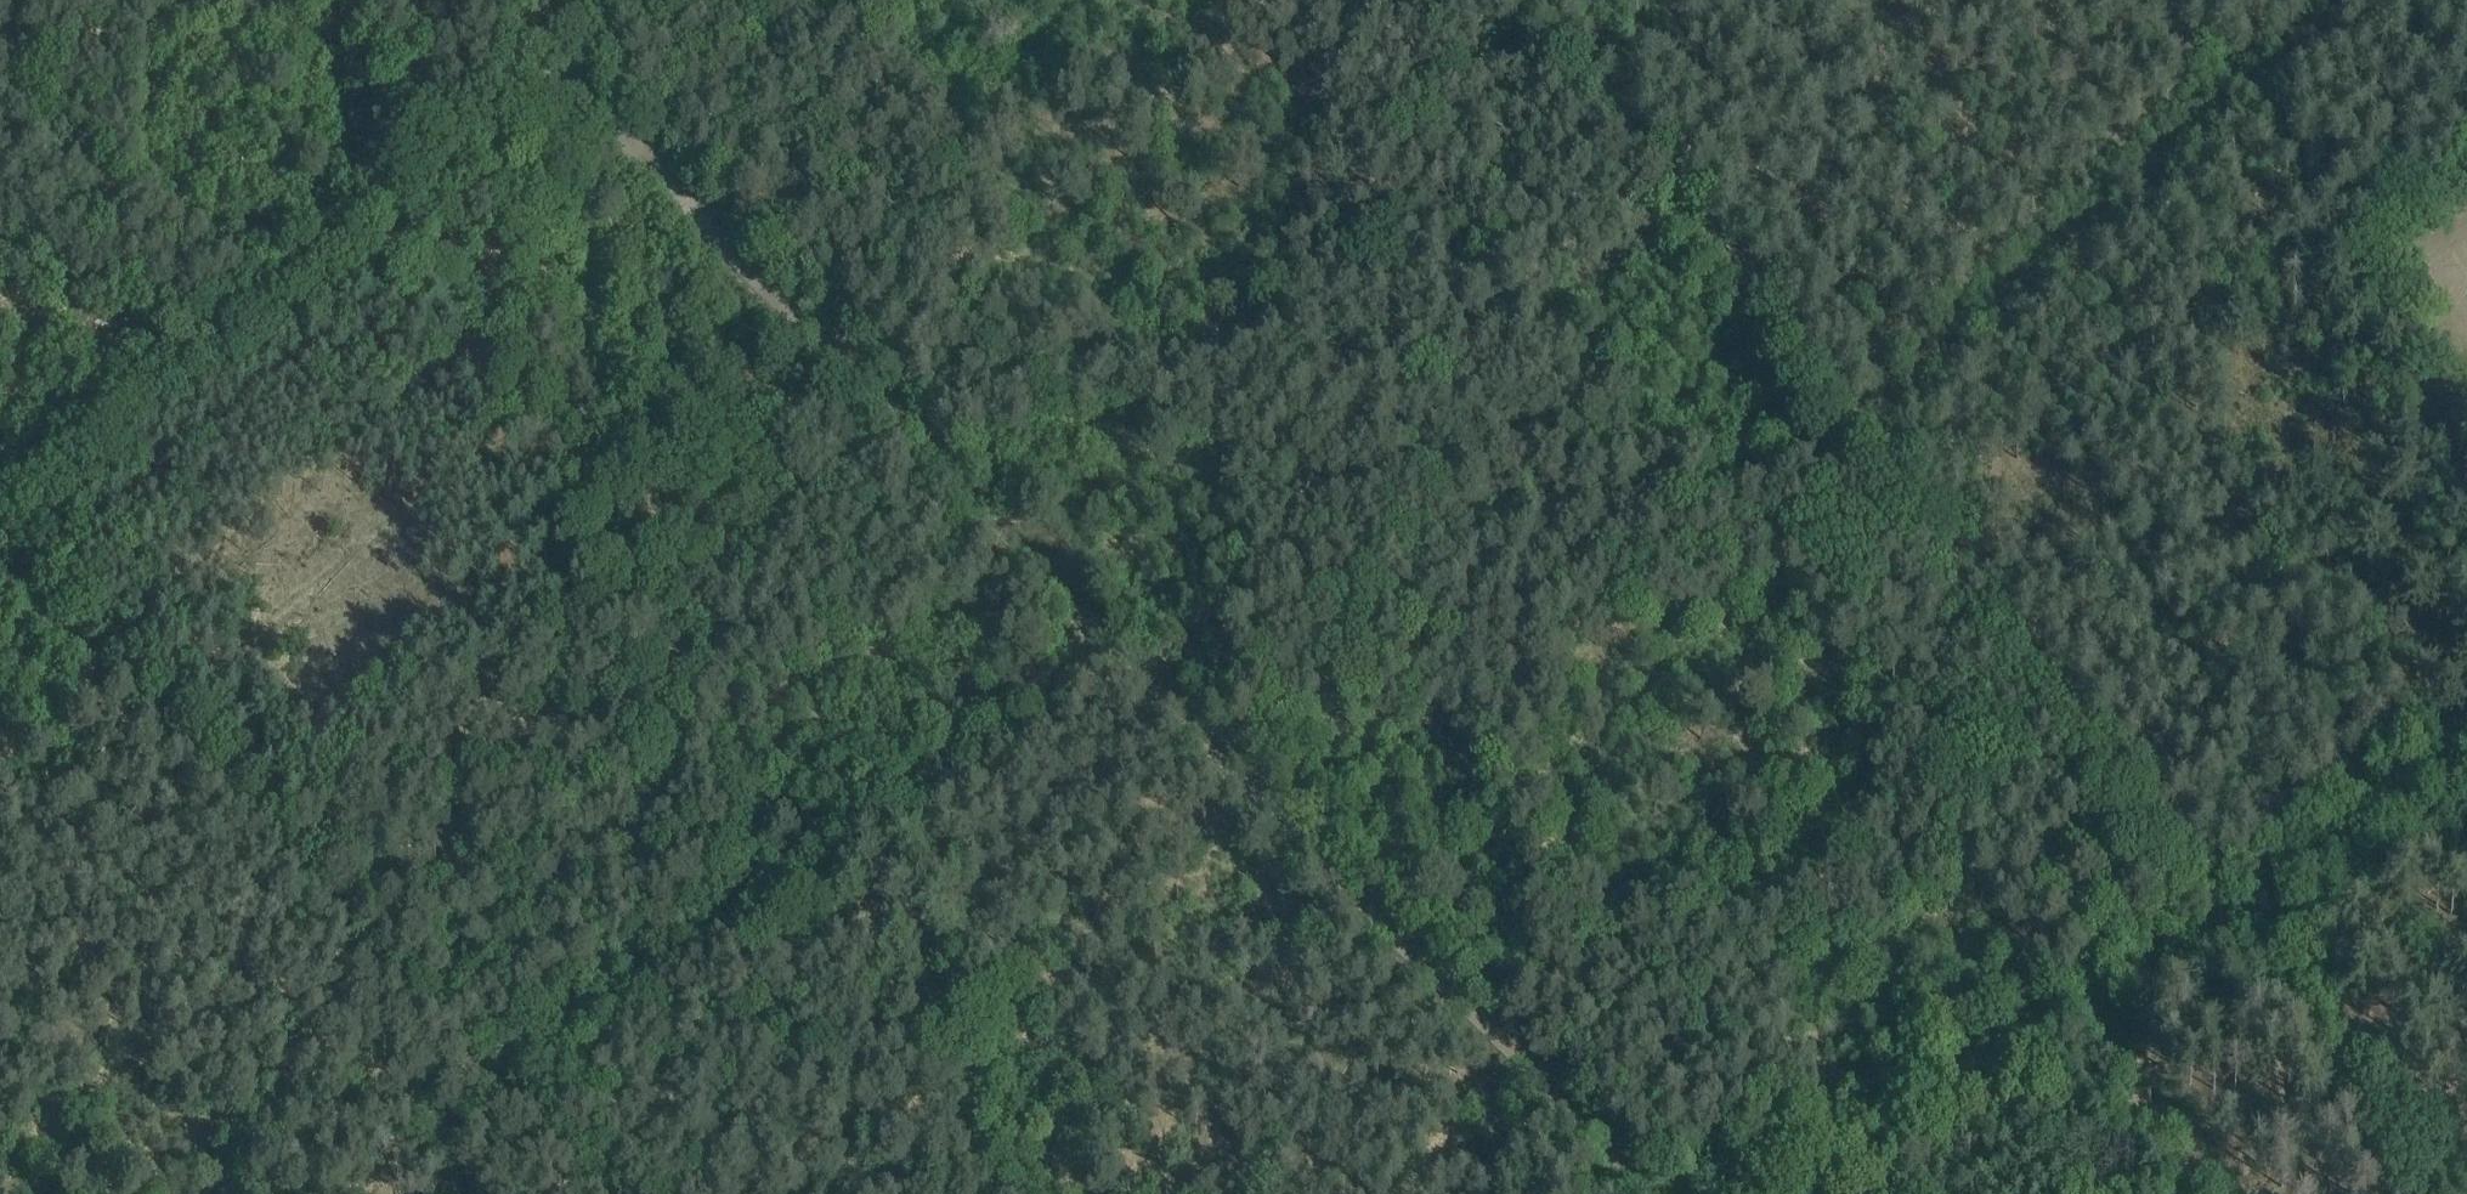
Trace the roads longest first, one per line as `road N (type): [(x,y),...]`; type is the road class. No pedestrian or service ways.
road 1 (track): [(1160,695),(486,0)]
road 2 (track): [(603,1193),(0,550)]
road 3 (track): [(1648,1193),(1160,695)]
road 4 (track): [(1862,435),(2252,926)]
road 5 (track): [(1533,0),(1779,323)]
road 6 (track): [(2448,1193),(2252,926)]
road 7 (track): [(1779,323),(1862,435)]

